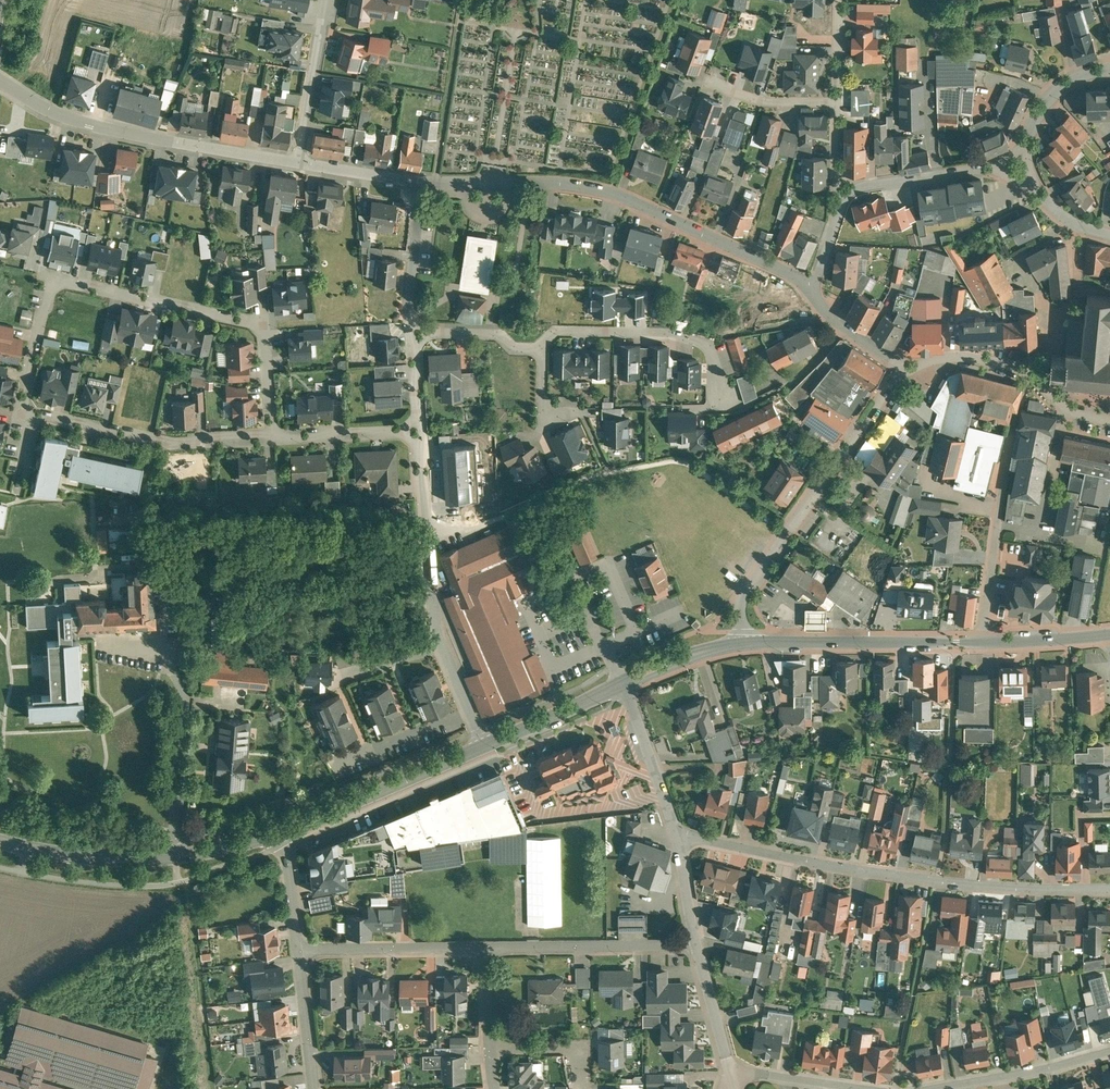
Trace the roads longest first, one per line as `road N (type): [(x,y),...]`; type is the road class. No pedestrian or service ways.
road 1 (residential): [(35,416),(20,413),(50,280),(262,328),(270,437)]
road 2 (residential): [(675,836),(935,881),(1109,889)]
road 3 (residential): [(423,183),(596,189),(813,288)]
road 4 (tertiary): [(746,644),(1109,635)]
road 5 (residential): [(418,430),(434,621),(482,748)]
road 6 (residential): [(746,644),(741,610),(750,582),(905,371)]
road 7 (residential): [(0,81),(91,125),(298,164)]
road 8 (tertiary): [(0,842),(129,860),(282,834)]
road 9 (residential): [(270,437),(170,445),(35,416)]
road 10 (residential): [(725,406),(716,367),(699,346),(566,330),(542,350)]
road 11 (tertiary): [(282,834),(482,748)]
road 12 (residential): [(488,949),(695,942)]
road 13 (residential): [(297,952),(488,949)]
road 14 (residential): [(930,1088),(1109,1053)]
road 15 (residential): [(298,164),(326,0)]
road 16 (residential): [(1030,374),(1076,294),(1076,225)]
road 17 (residential): [(675,836),(622,685)]
road 18 (residential): [(844,200),(862,187),(994,169)]
road 19 (tertiary): [(482,748),(622,685)]
road 20 (residential): [(423,183),(411,334)]
road 21 (residential): [(418,430),(270,437)]
road 22 (residential): [(731,1080),(695,942)]
road 23 (residential): [(703,84),(764,103),(839,105)]
road 24 (residential): [(297,952),(313,1088)]
road 25 (residential): [(542,350),(492,336),(411,334)]
road 26 (tertiary): [(622,685),(683,658),(746,644)]
road 27 (residential): [(489,1051),(581,1050),(583,1088)]
road 28 (residential): [(905,371),(956,356),(1030,374)]
road 29 (residential): [(813,288),(822,311),(905,371)]
road 30 (residential): [(298,164),(423,183)]
road 31 (residential): [(731,1080),(852,1088)]

